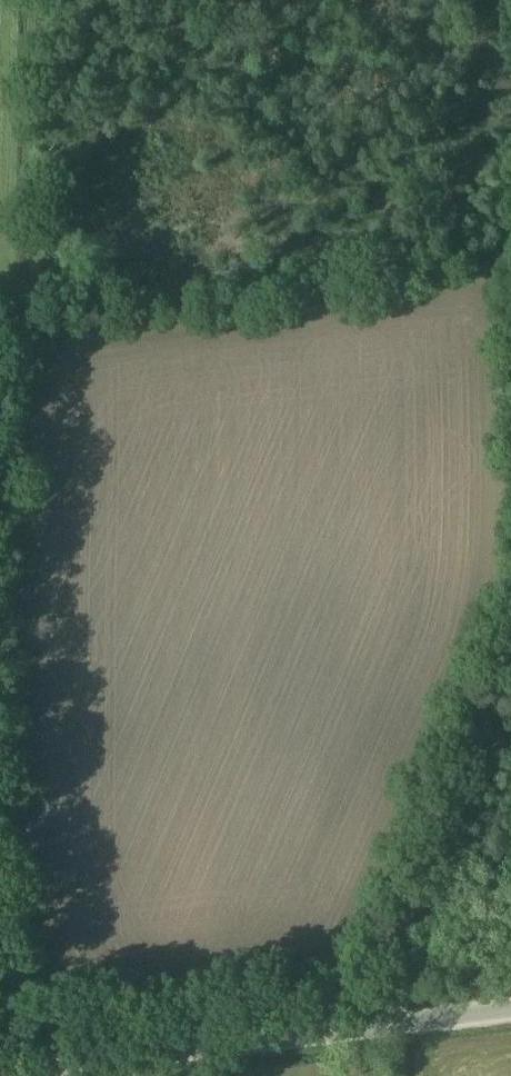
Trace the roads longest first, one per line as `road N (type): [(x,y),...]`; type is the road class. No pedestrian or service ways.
road 1 (unclassified): [(0,1069),(510,1002)]

